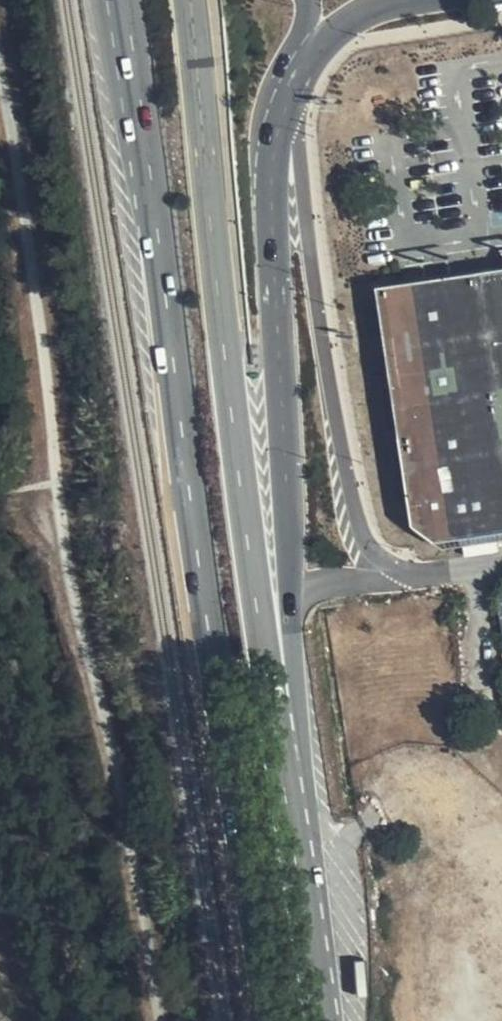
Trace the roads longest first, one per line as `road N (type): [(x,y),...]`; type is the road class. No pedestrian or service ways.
road 1 (primary): [(125,0),(272,1020)]
road 2 (unclassified): [(314,976),(275,141),(296,73),(333,30),(390,0)]
road 3 (primary): [(314,976),(268,674),(188,0)]
road 4 (track): [(0,92),(64,587),(109,769),(154,1020)]

